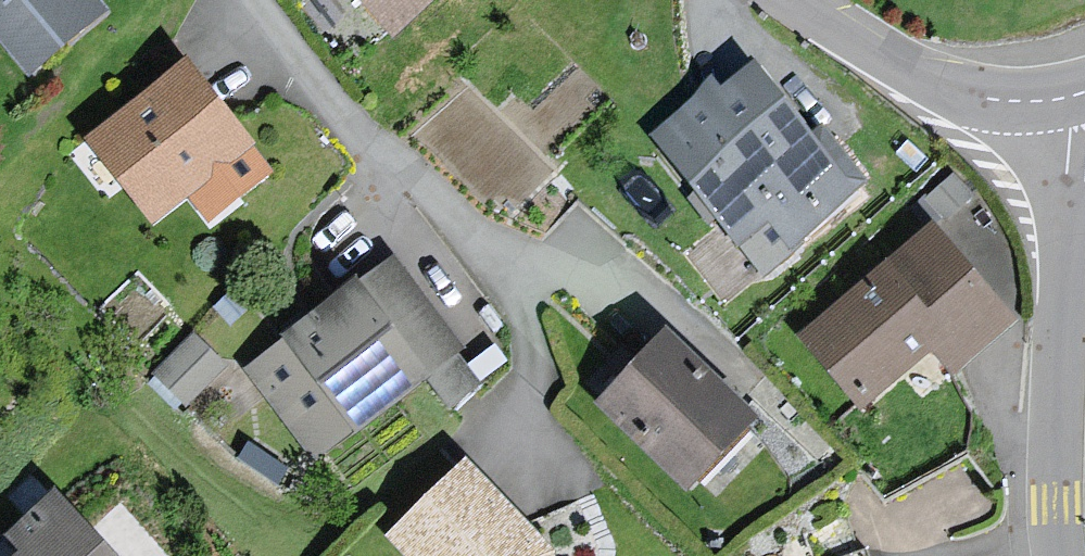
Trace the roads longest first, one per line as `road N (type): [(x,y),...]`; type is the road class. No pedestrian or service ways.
road 1 (residential): [(1060,555),(1056,453),(1072,97)]
road 2 (residential): [(258,0),(488,263),(524,326)]
road 3 (residential): [(800,0),(940,85),(1014,101),(1072,97)]

